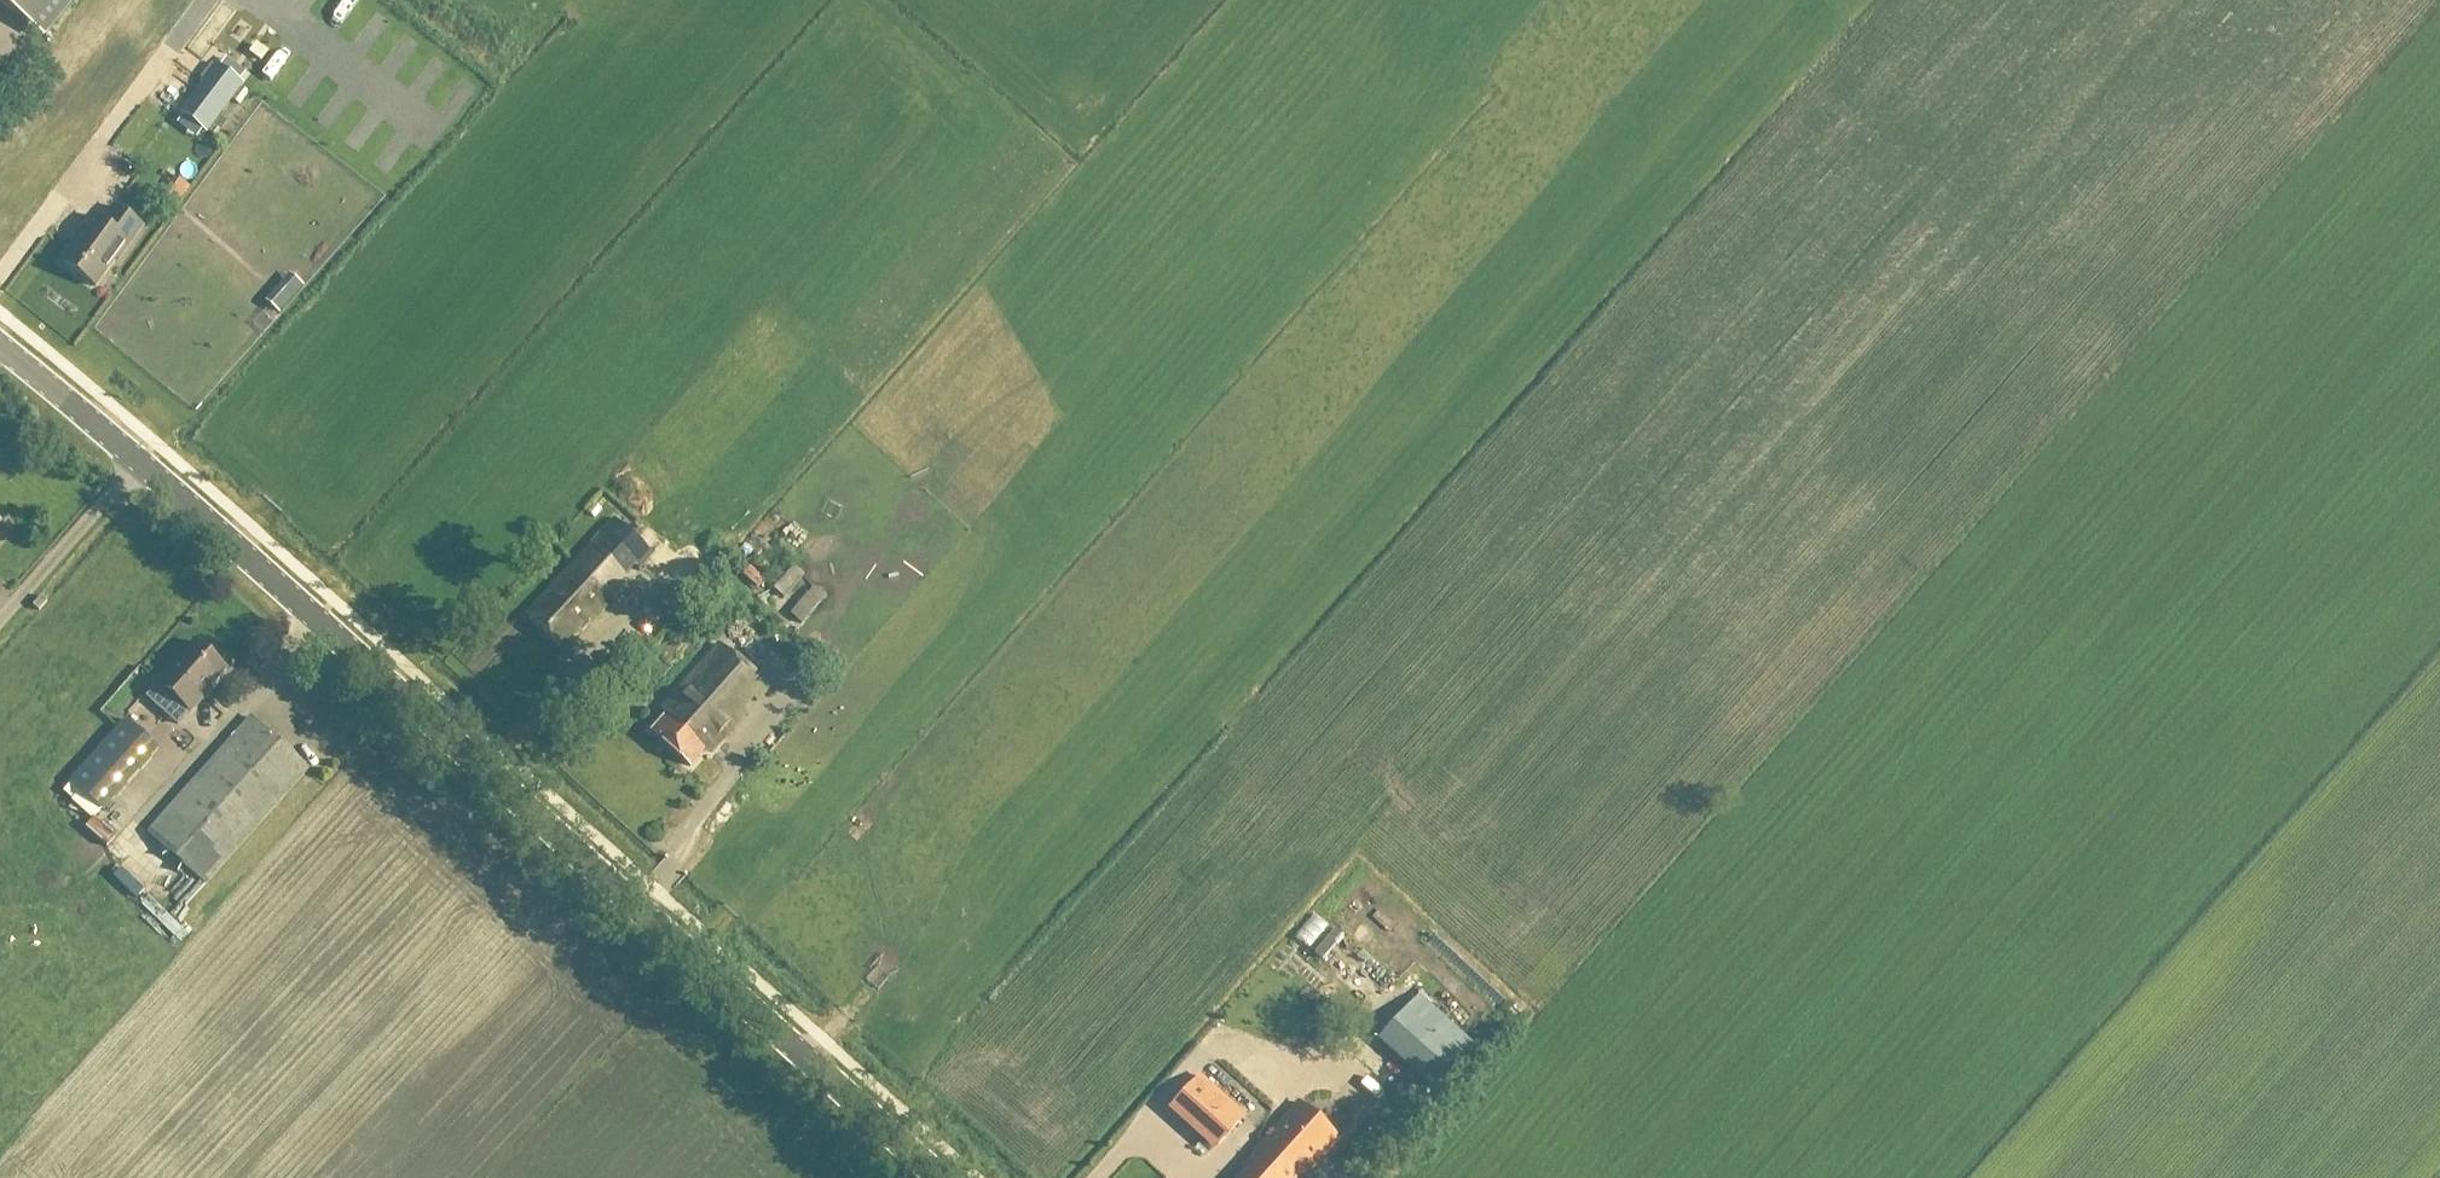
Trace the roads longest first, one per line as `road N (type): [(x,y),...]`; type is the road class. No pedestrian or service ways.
road 1 (tertiary): [(931,1177),(310,618),(0,352)]

